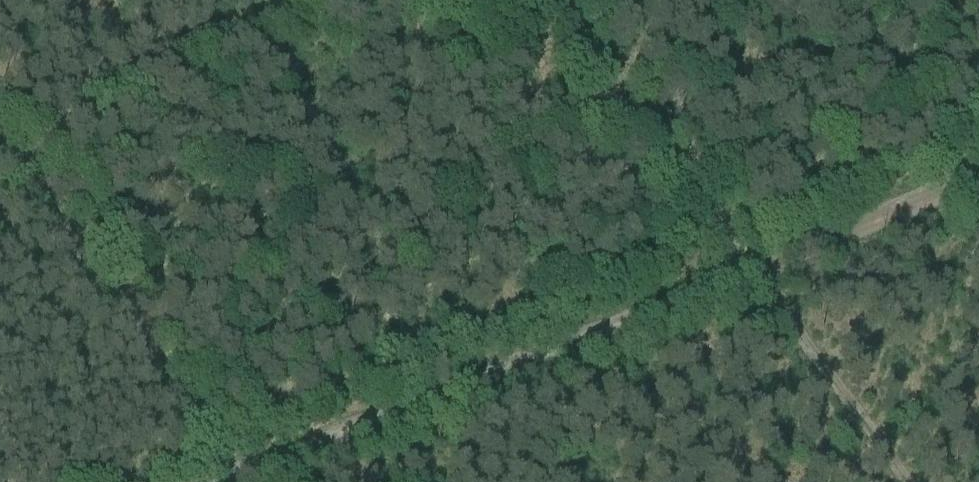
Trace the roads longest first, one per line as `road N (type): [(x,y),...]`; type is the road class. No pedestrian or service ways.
road 1 (track): [(203,481),(978,174)]
road 2 (track): [(545,0),(904,481)]
road 3 (track): [(0,138),(241,466)]
road 4 (track): [(16,162),(283,0)]

